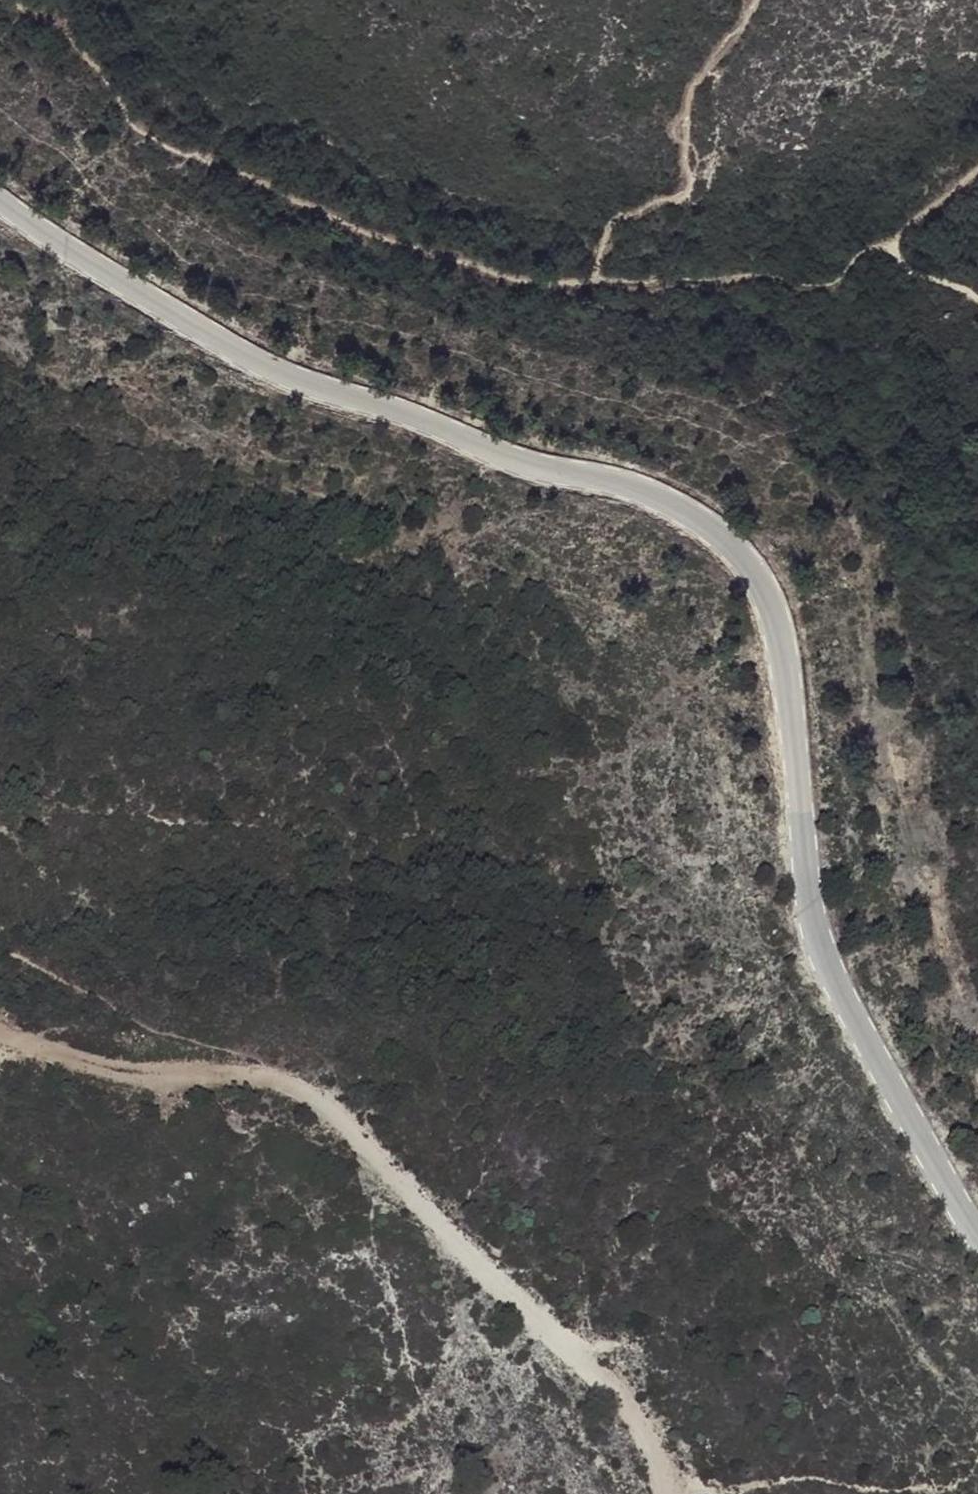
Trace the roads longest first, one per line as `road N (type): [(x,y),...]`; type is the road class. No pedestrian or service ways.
road 1 (tertiary): [(977,1225),(840,961),(823,904),(790,630),(774,586),(746,546),(664,487),(515,448),(302,374),(86,254),(0,192)]
road 2 (track): [(0,1026),(32,1046),(132,1081),(259,1079),(300,1090),(651,1436),(662,1493)]
road 3 (track): [(593,282),(505,271),(318,204),(153,130),(76,33),(25,0)]

